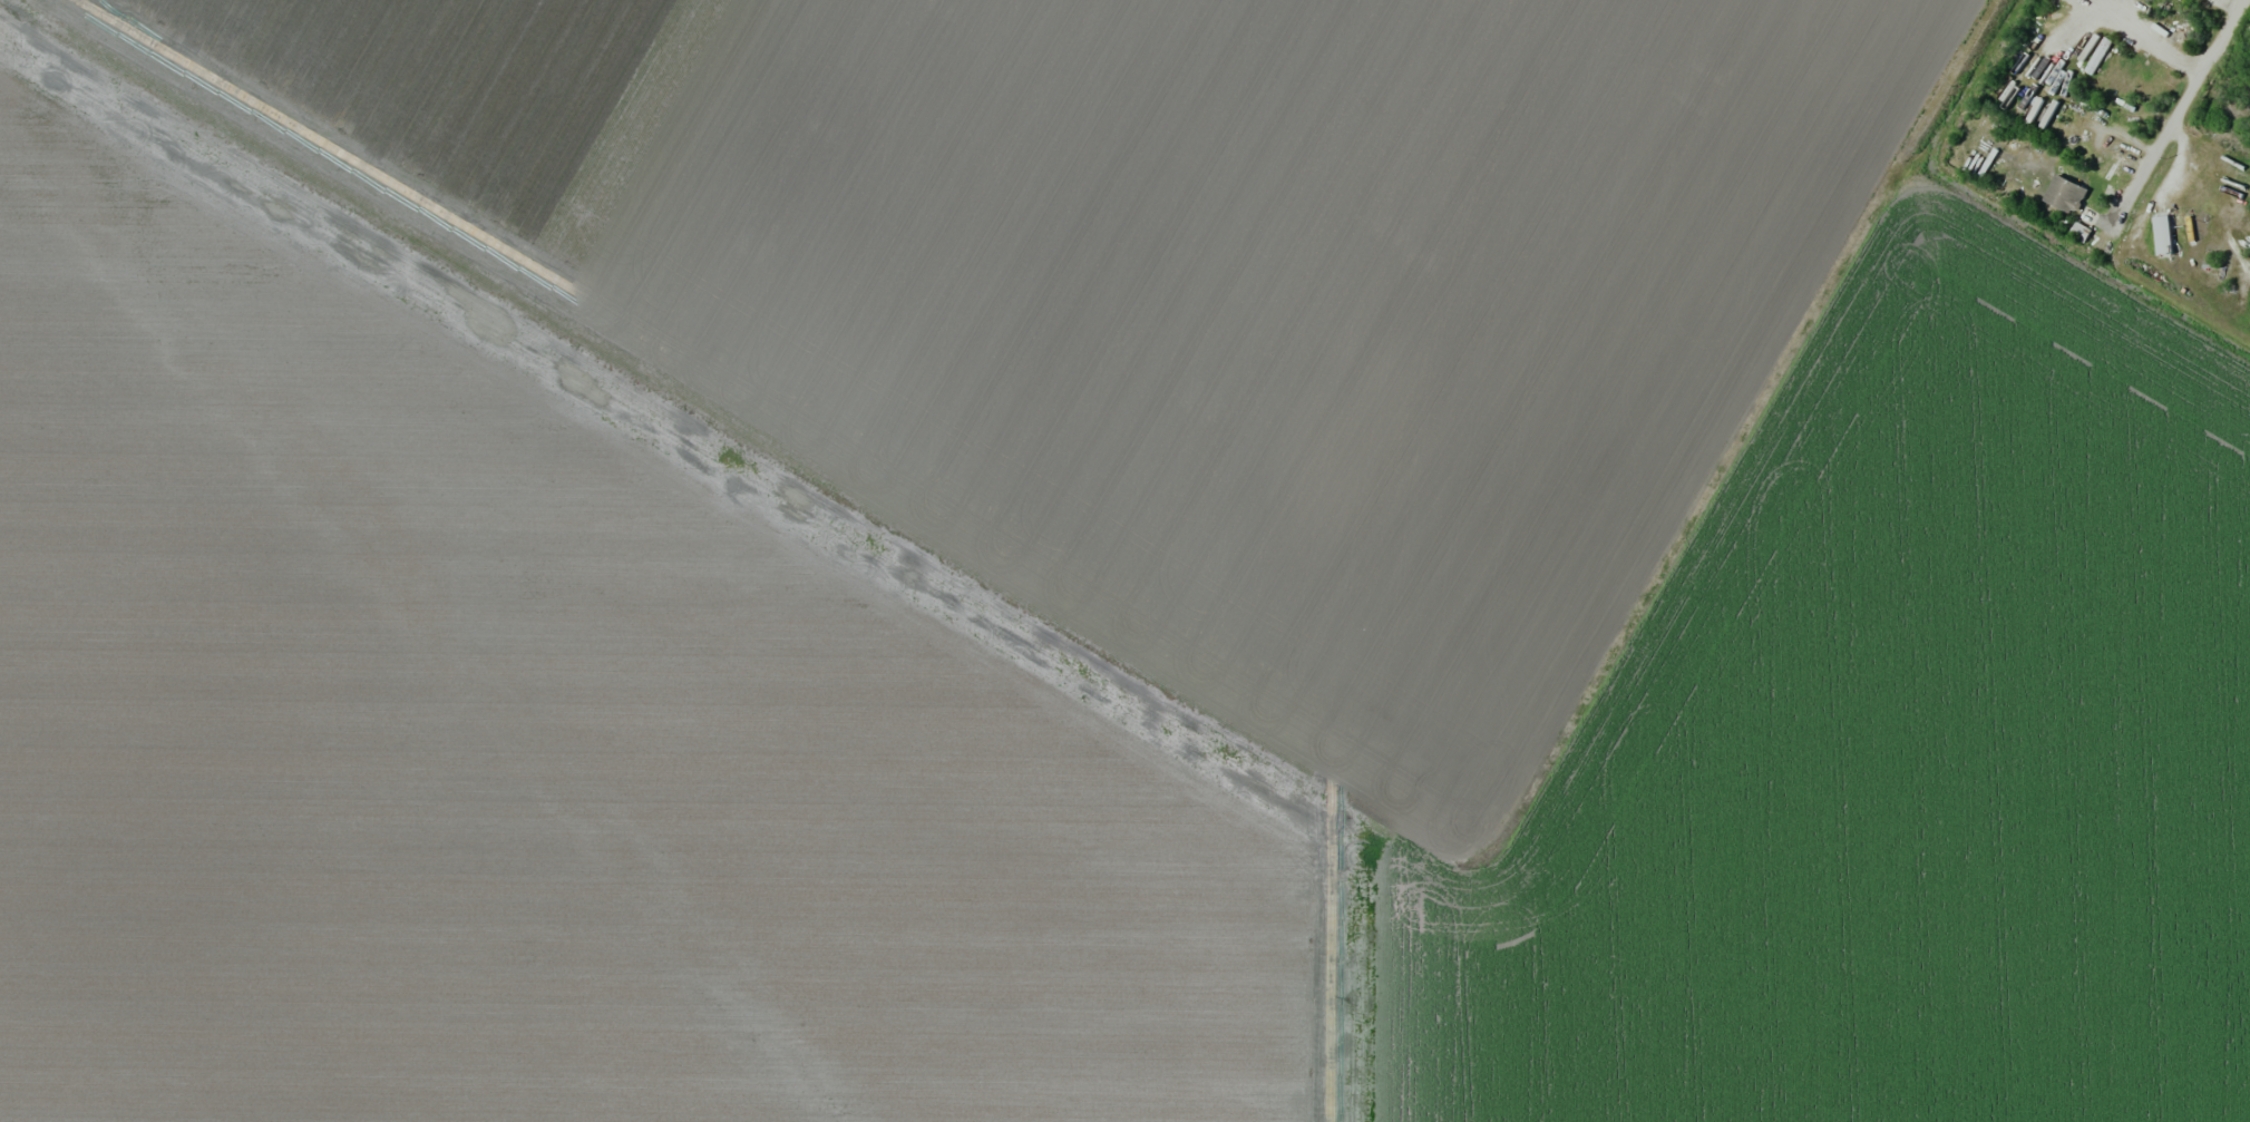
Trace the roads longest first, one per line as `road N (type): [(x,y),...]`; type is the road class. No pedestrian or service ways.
road 1 (residential): [(2249,0),(2107,243)]

